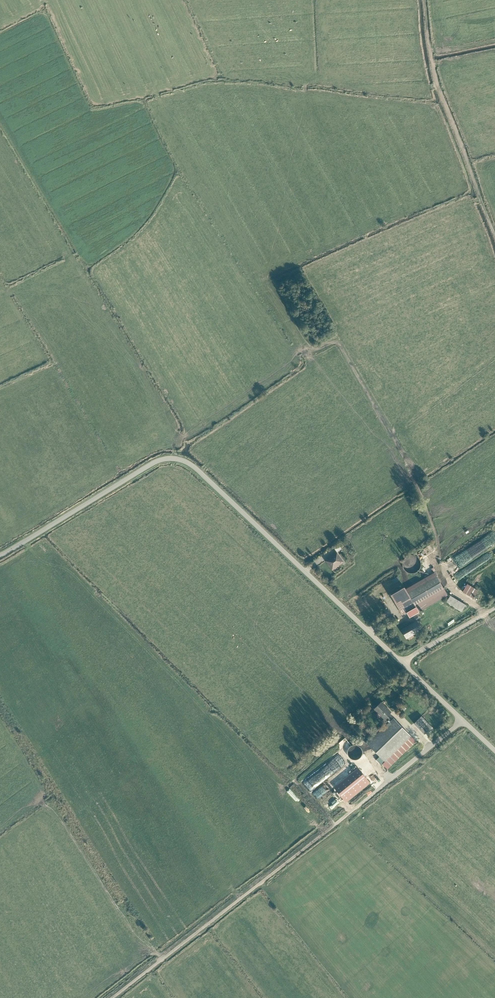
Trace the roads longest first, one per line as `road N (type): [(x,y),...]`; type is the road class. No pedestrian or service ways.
road 1 (unclassified): [(402,662),(187,462),(155,463),(0,555)]
road 2 (track): [(494,237),(435,73),(426,0)]
road 3 (track): [(40,800),(133,935),(135,953),(163,959)]
road 4 (unclassified): [(494,752),(402,662)]

